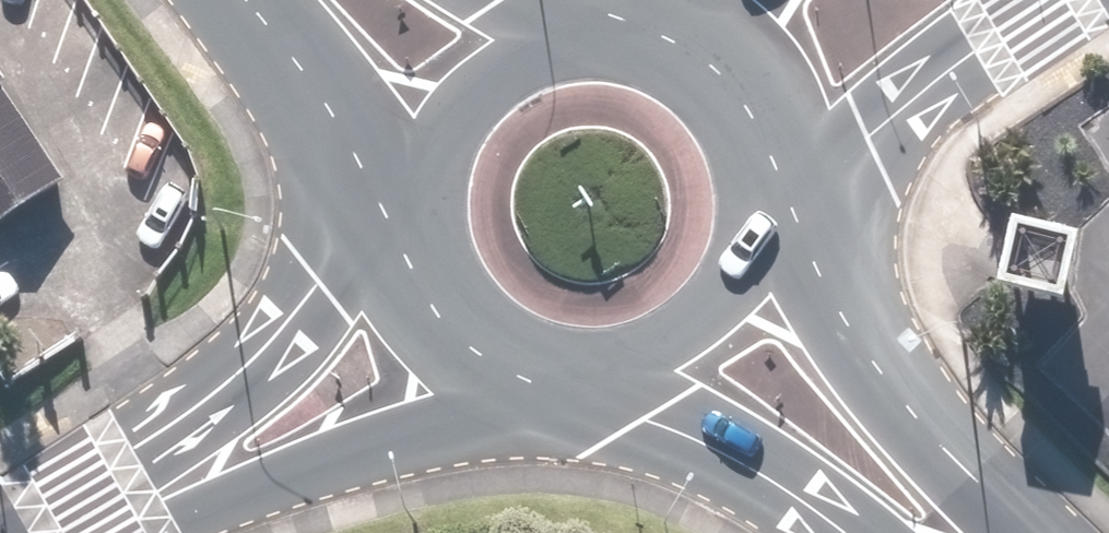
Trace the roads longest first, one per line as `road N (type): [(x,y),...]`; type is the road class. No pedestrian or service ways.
road 1 (primary): [(918,501),(602,362)]
road 2 (secondary): [(200,474),(381,196)]
road 3 (secondary): [(1023,0),(748,161)]
road 4 (primary): [(741,237),(918,501)]
road 5 (secondary): [(478,344),(200,474)]
road 6 (primary): [(741,237),(689,318),(602,362)]
road 7 (primary): [(478,344),(410,283),(381,196)]
road 8 (primary): [(395,111),(447,42),(525,3)]
road 9 (primary): [(658,24),(719,82),(748,161)]
road 10 (primary): [(395,111),(304,0)]
road 11 (primary): [(525,3),(593,1),(658,24)]
road 12 (primary): [(602,362),(538,364),(478,344)]
road 13 (secondary): [(95,532),(200,474)]

